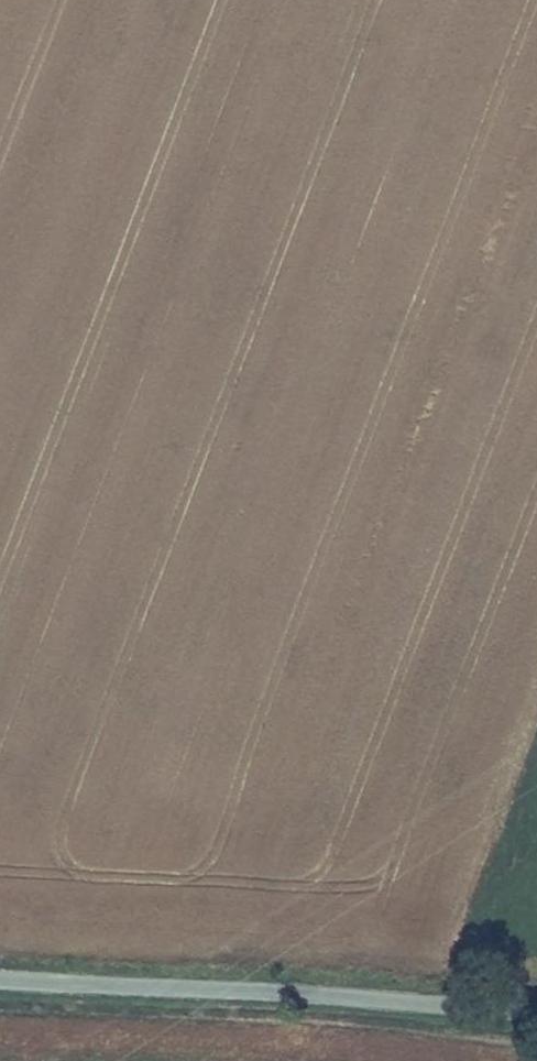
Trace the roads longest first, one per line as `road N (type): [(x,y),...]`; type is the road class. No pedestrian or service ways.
road 1 (tertiary): [(536,1011),(0,979)]

